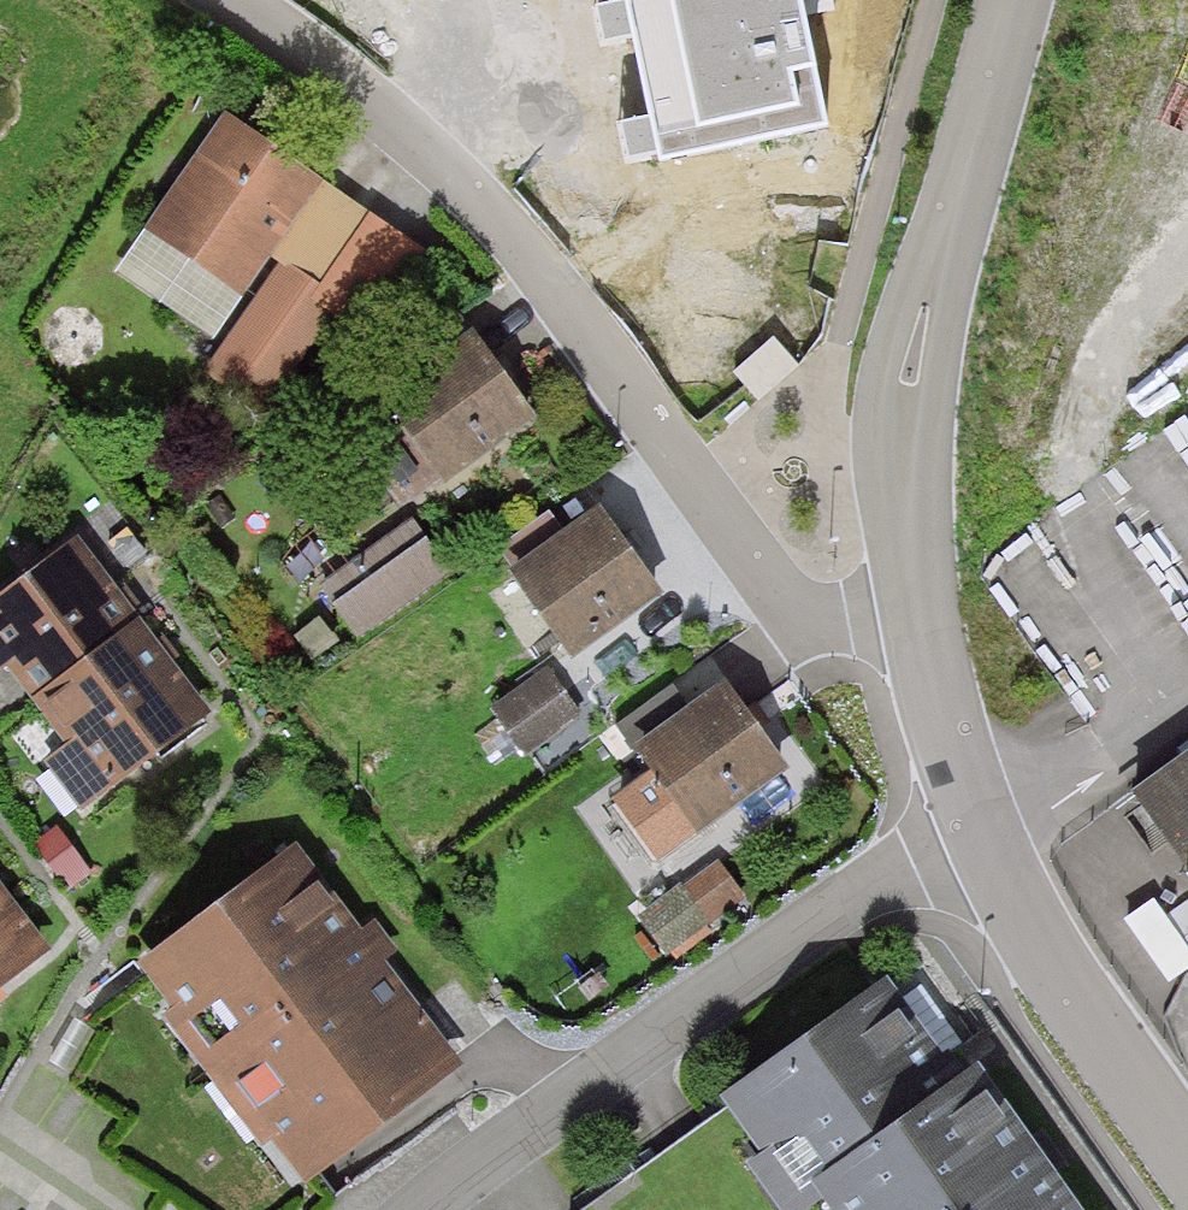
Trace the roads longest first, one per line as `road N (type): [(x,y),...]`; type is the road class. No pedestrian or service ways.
road 1 (residential): [(236,0),(355,91),(536,265),(794,611),(920,610)]
road 2 (residential): [(422,1209),(884,877),(977,829)]
road 3 (residential): [(920,610),(905,412),(915,349),(1014,0)]
road 4 (residential): [(977,829),(1056,974),(1187,1159)]
road 5 (residential): [(920,610),(941,717),(977,829)]

